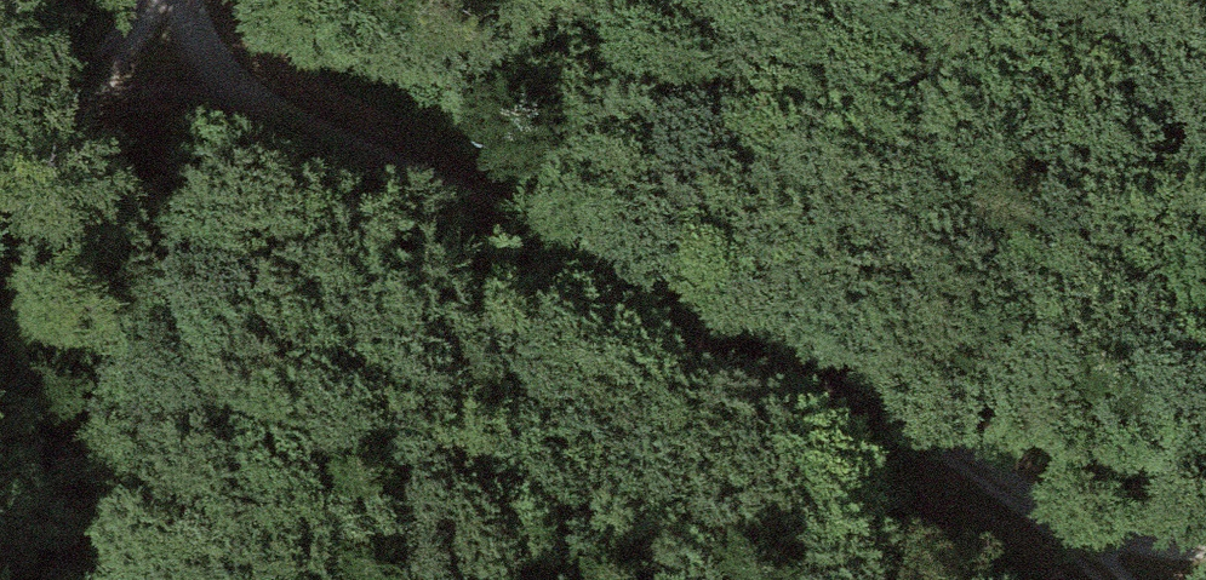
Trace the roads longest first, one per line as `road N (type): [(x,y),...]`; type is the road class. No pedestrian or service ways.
road 1 (track): [(1117,579),(1065,523),(800,350),(242,106),(156,99),(29,129)]
road 2 (track): [(140,0),(89,69),(29,129),(0,139)]
road 3 (track): [(1065,523),(1167,548),(1205,546)]
road 4 (track): [(242,106),(191,51),(178,0)]

